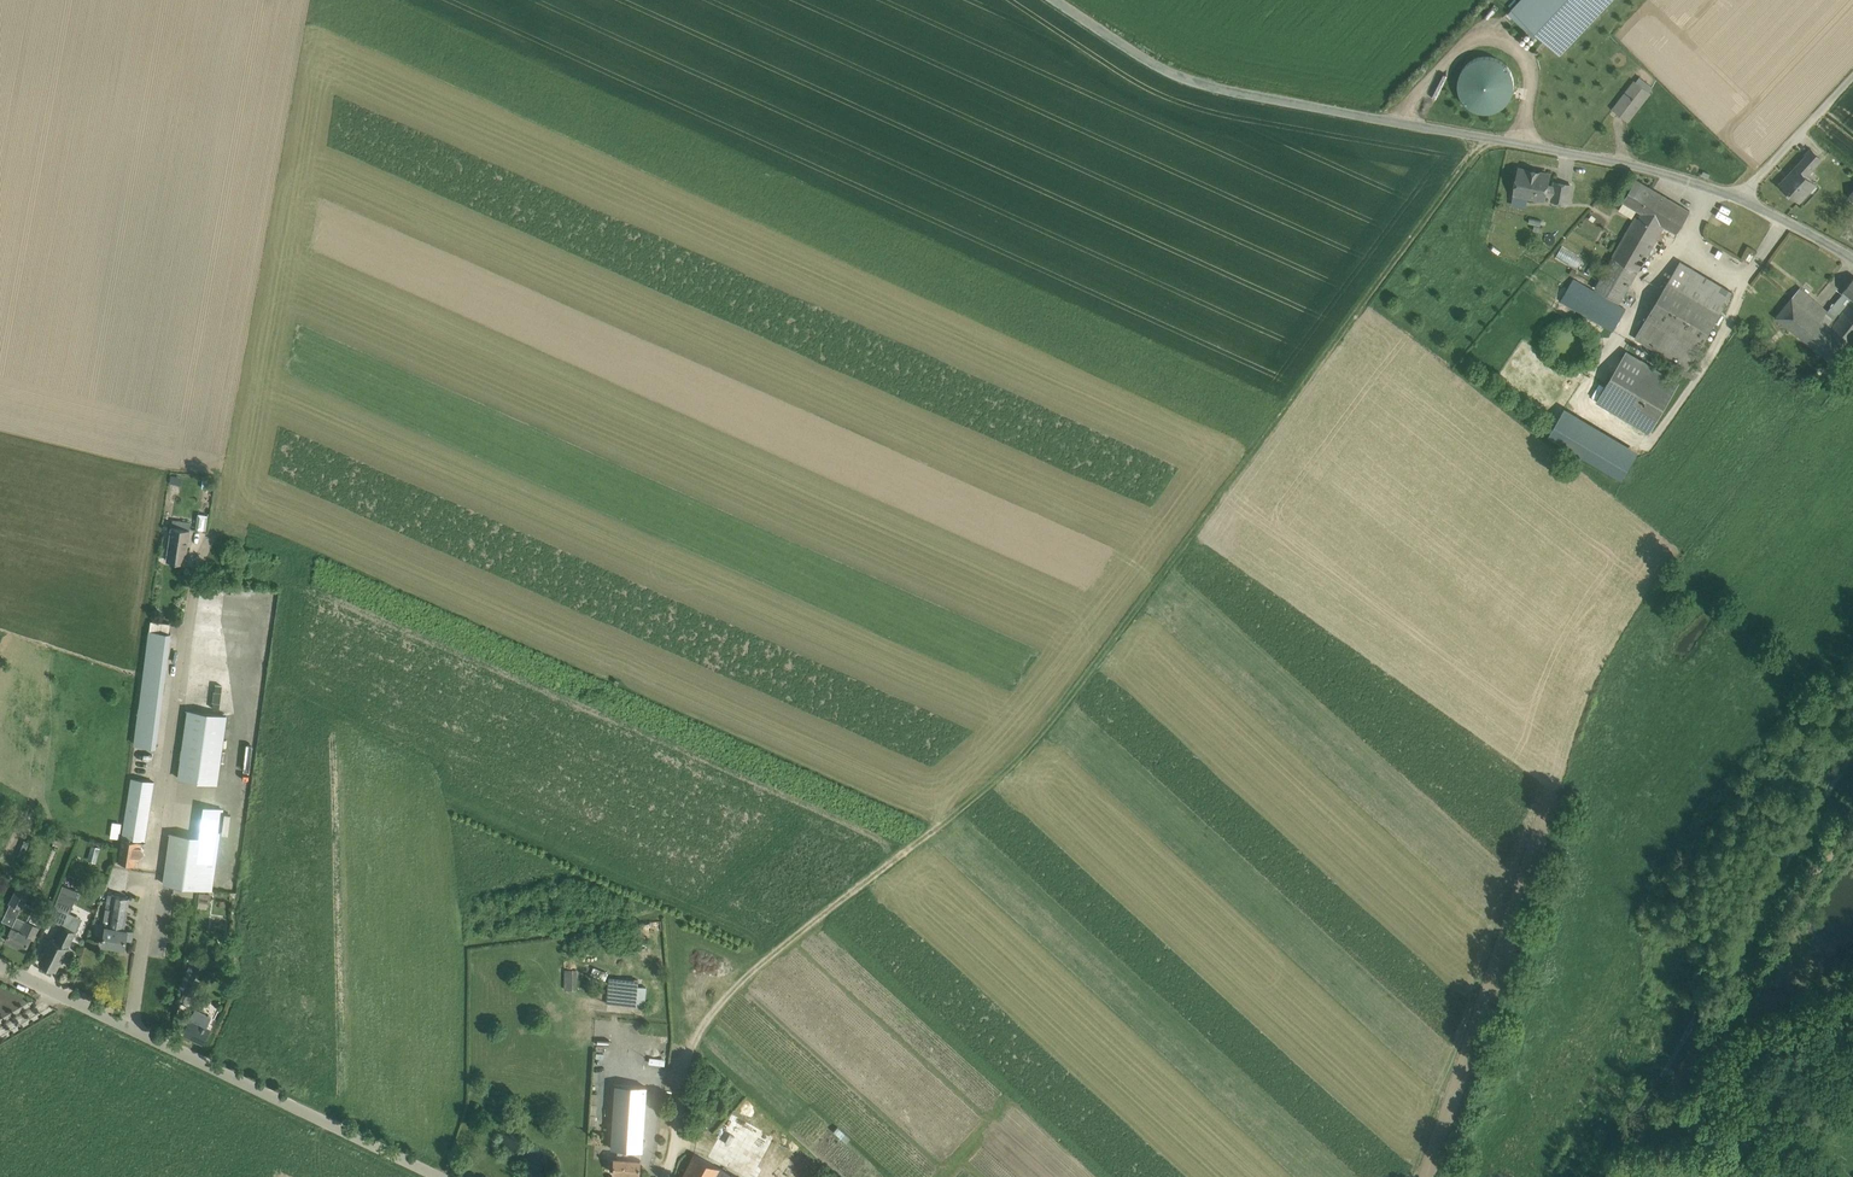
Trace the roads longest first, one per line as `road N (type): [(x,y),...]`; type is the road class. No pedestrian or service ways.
road 1 (track): [(680,1072),(714,1011),(748,976),(1035,741),(1480,137)]
road 2 (unclassified): [(1740,198),(1641,167),(1195,82),(1057,0)]
road 3 (residential): [(133,1029),(202,543)]
road 4 (unclassified): [(441,1176),(133,1029)]
road 5 (residential): [(1852,78),(1740,198)]
road 6 (unclassified): [(133,1029),(0,967)]
road 7 (track): [(1768,1176),(1713,1061)]
road 8 (unclassified): [(1852,256),(1740,198)]

